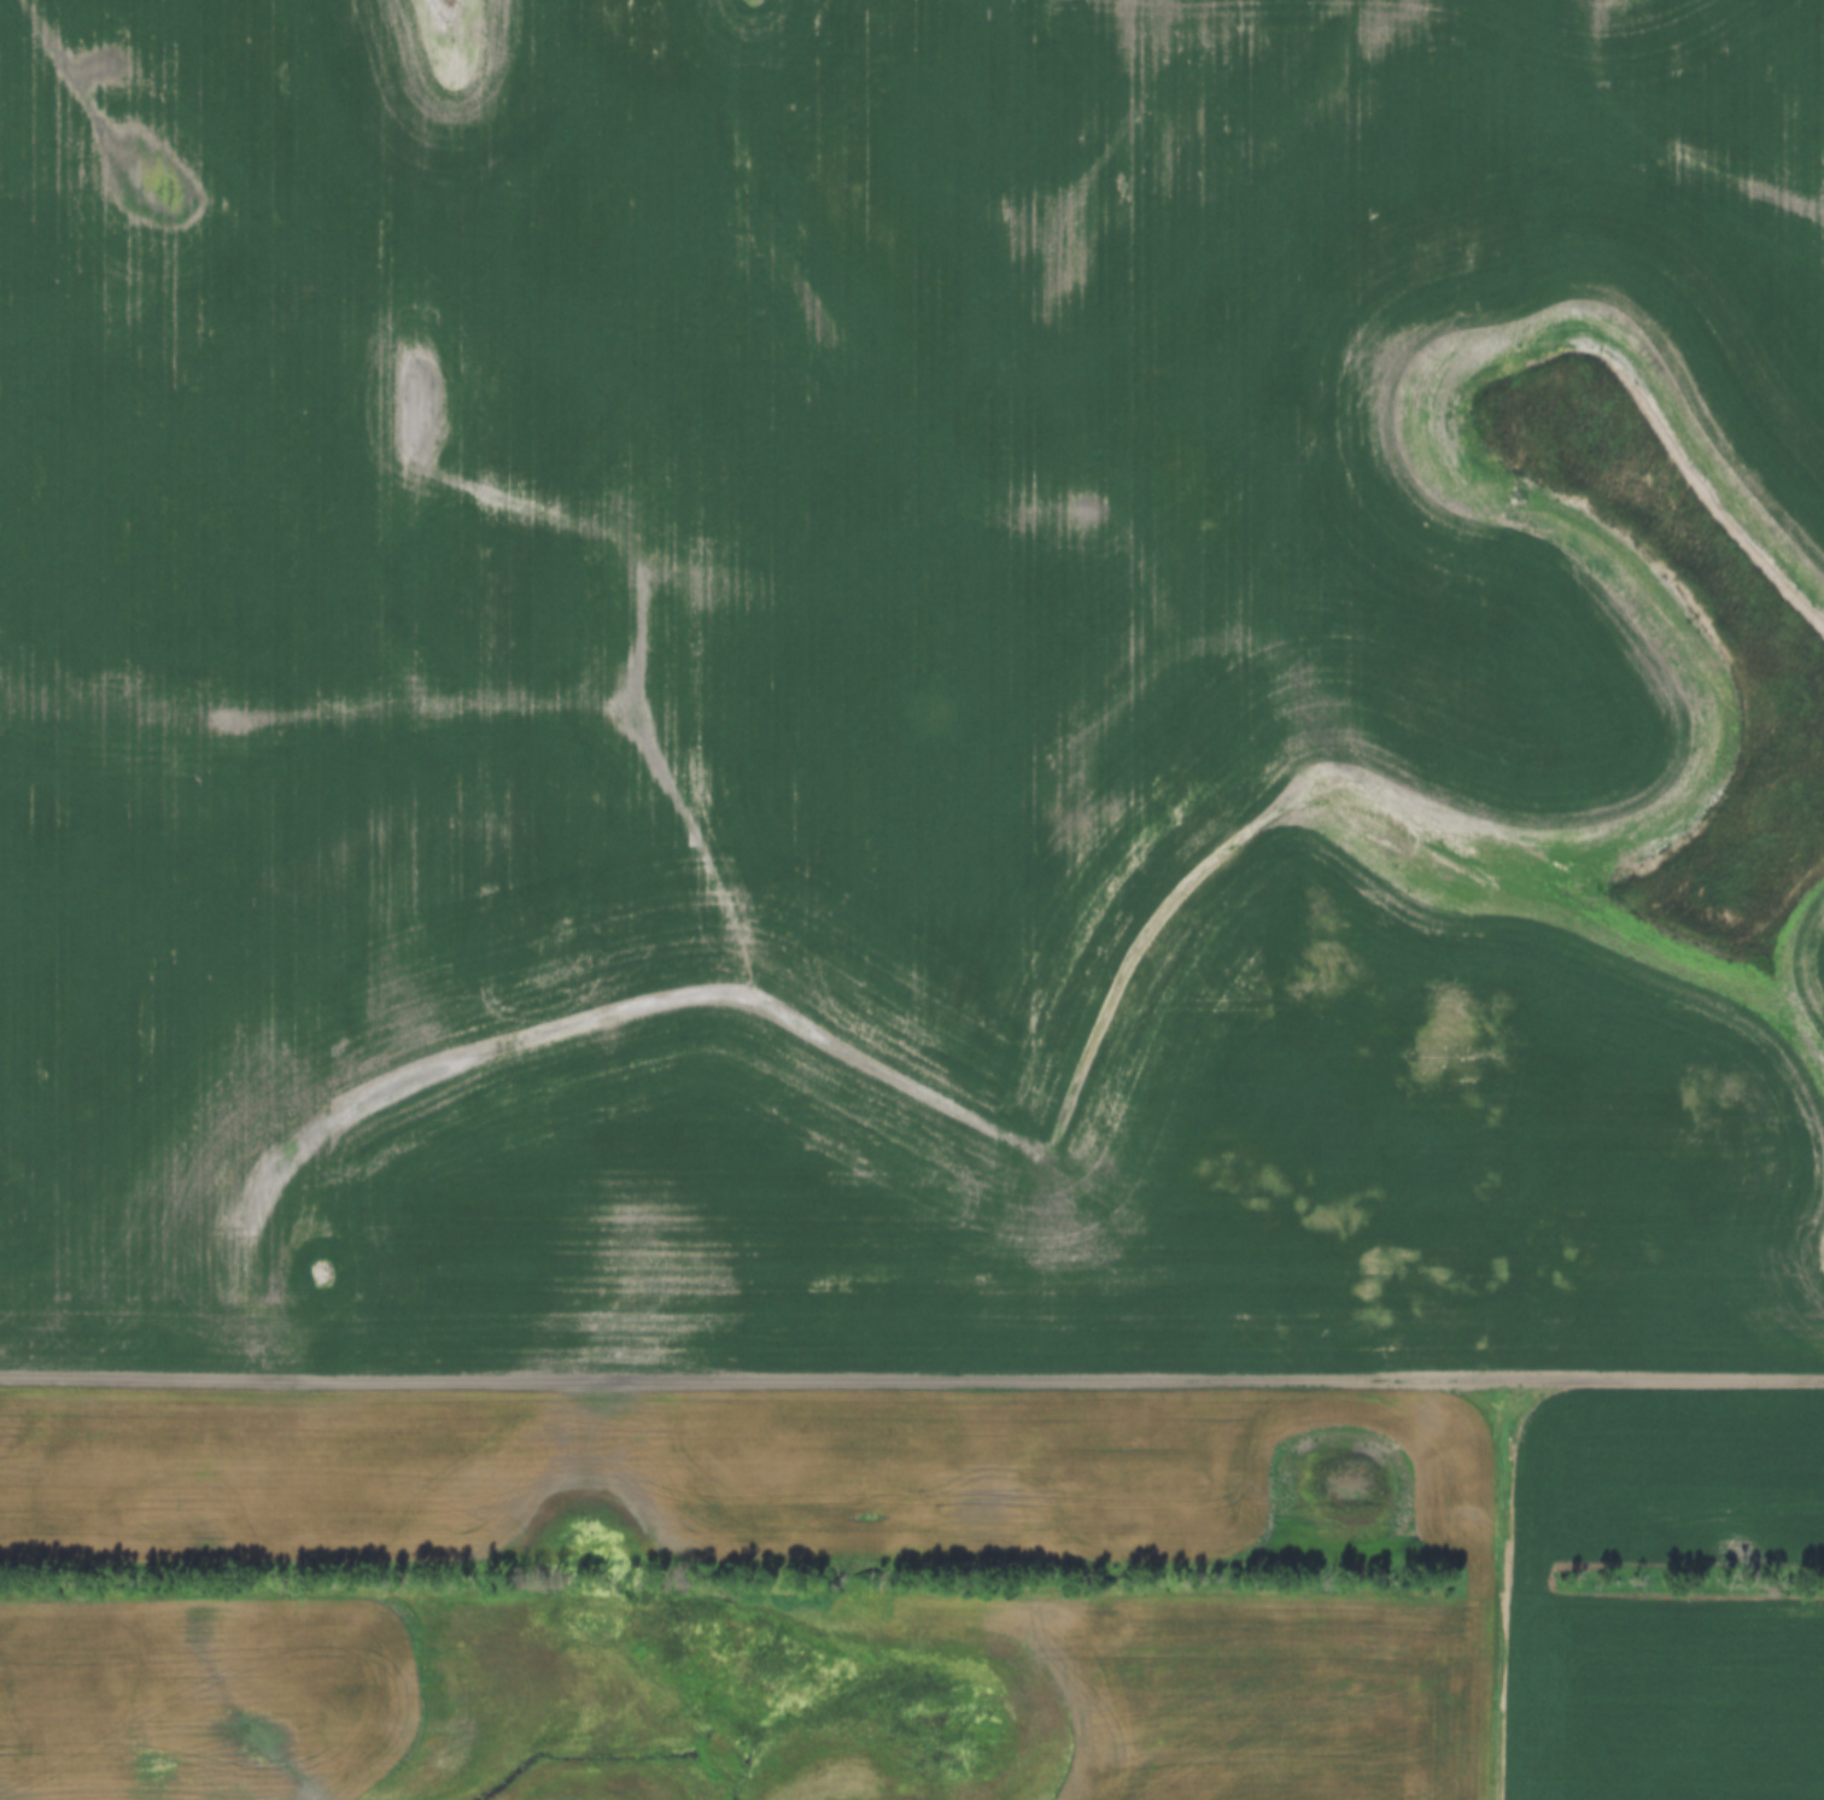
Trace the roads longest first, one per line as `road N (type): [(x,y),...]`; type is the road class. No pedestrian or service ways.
road 1 (track): [(0,1376),(1823,1381)]
road 2 (track): [(1497,1799),(1508,1378)]

